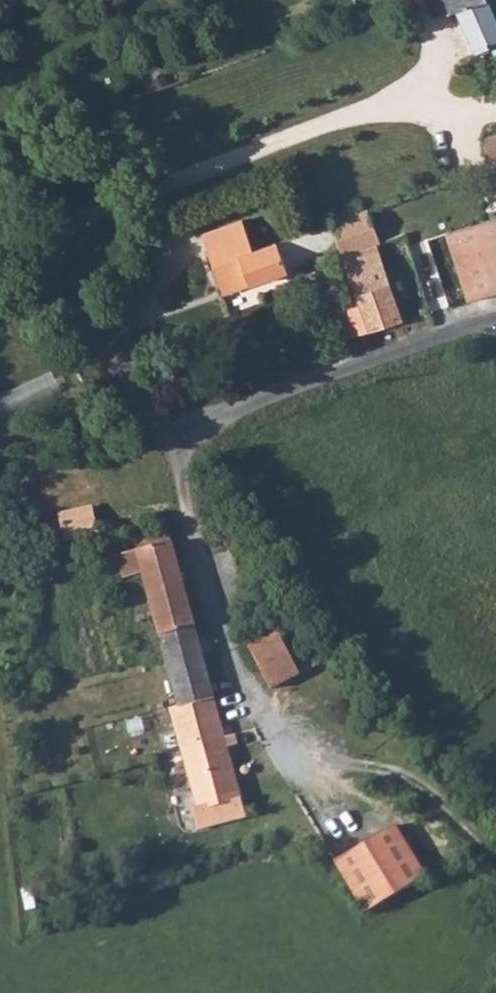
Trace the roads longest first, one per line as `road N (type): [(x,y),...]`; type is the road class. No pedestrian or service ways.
road 1 (track): [(495,859),(419,783),(386,770),(312,761)]

